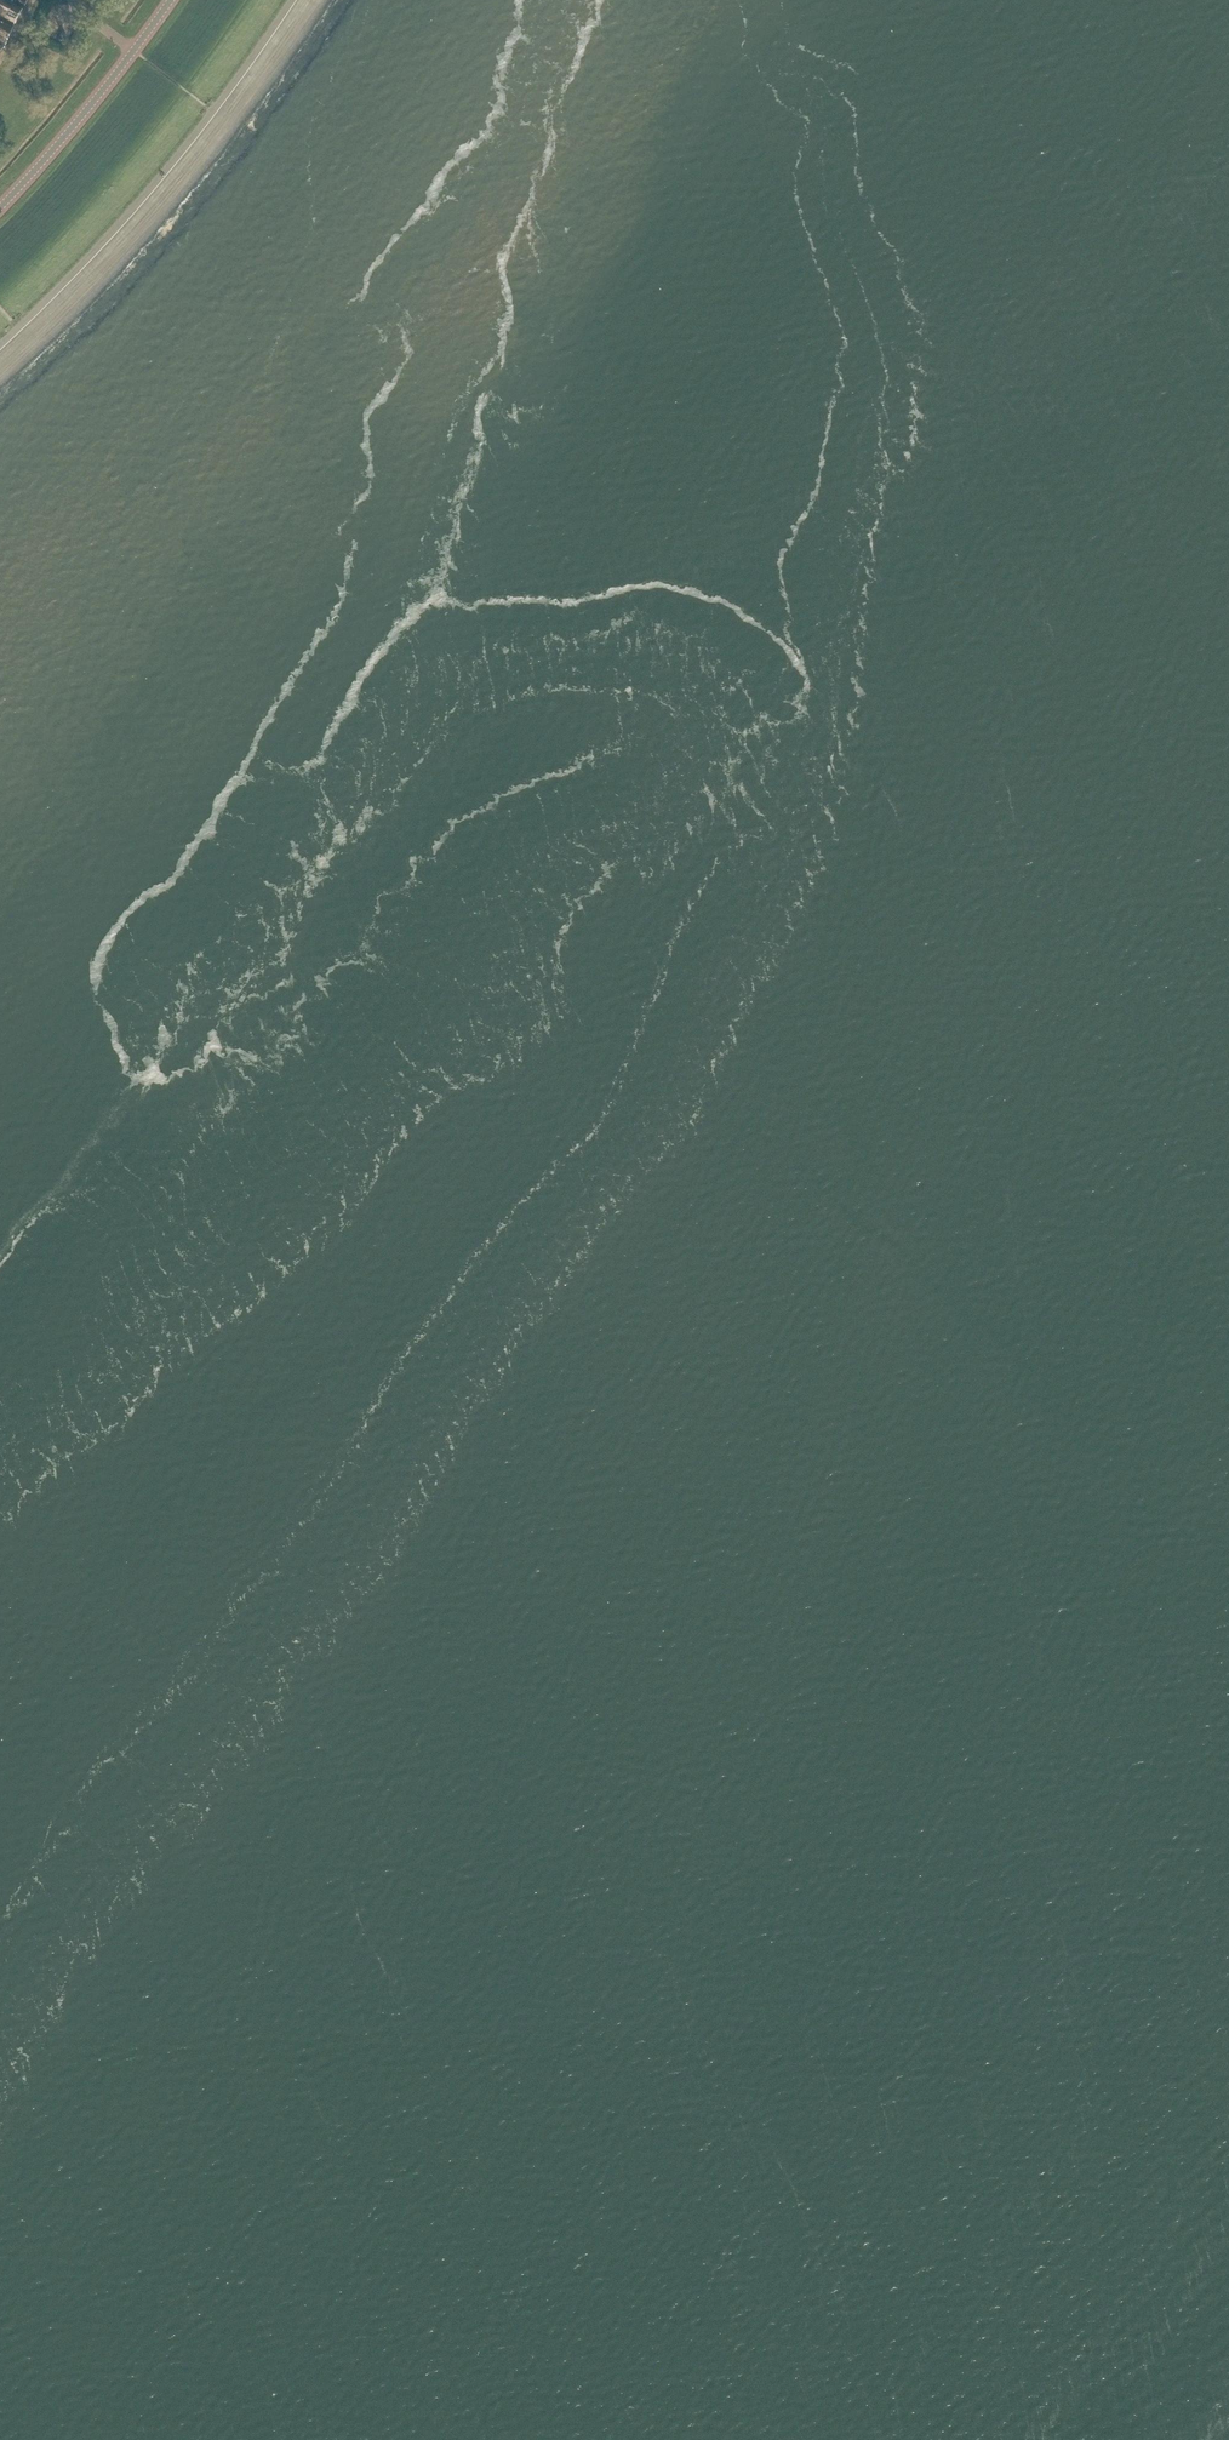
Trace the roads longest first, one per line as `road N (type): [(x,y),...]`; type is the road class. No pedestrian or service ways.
road 1 (tertiary): [(0,207),(171,0)]

